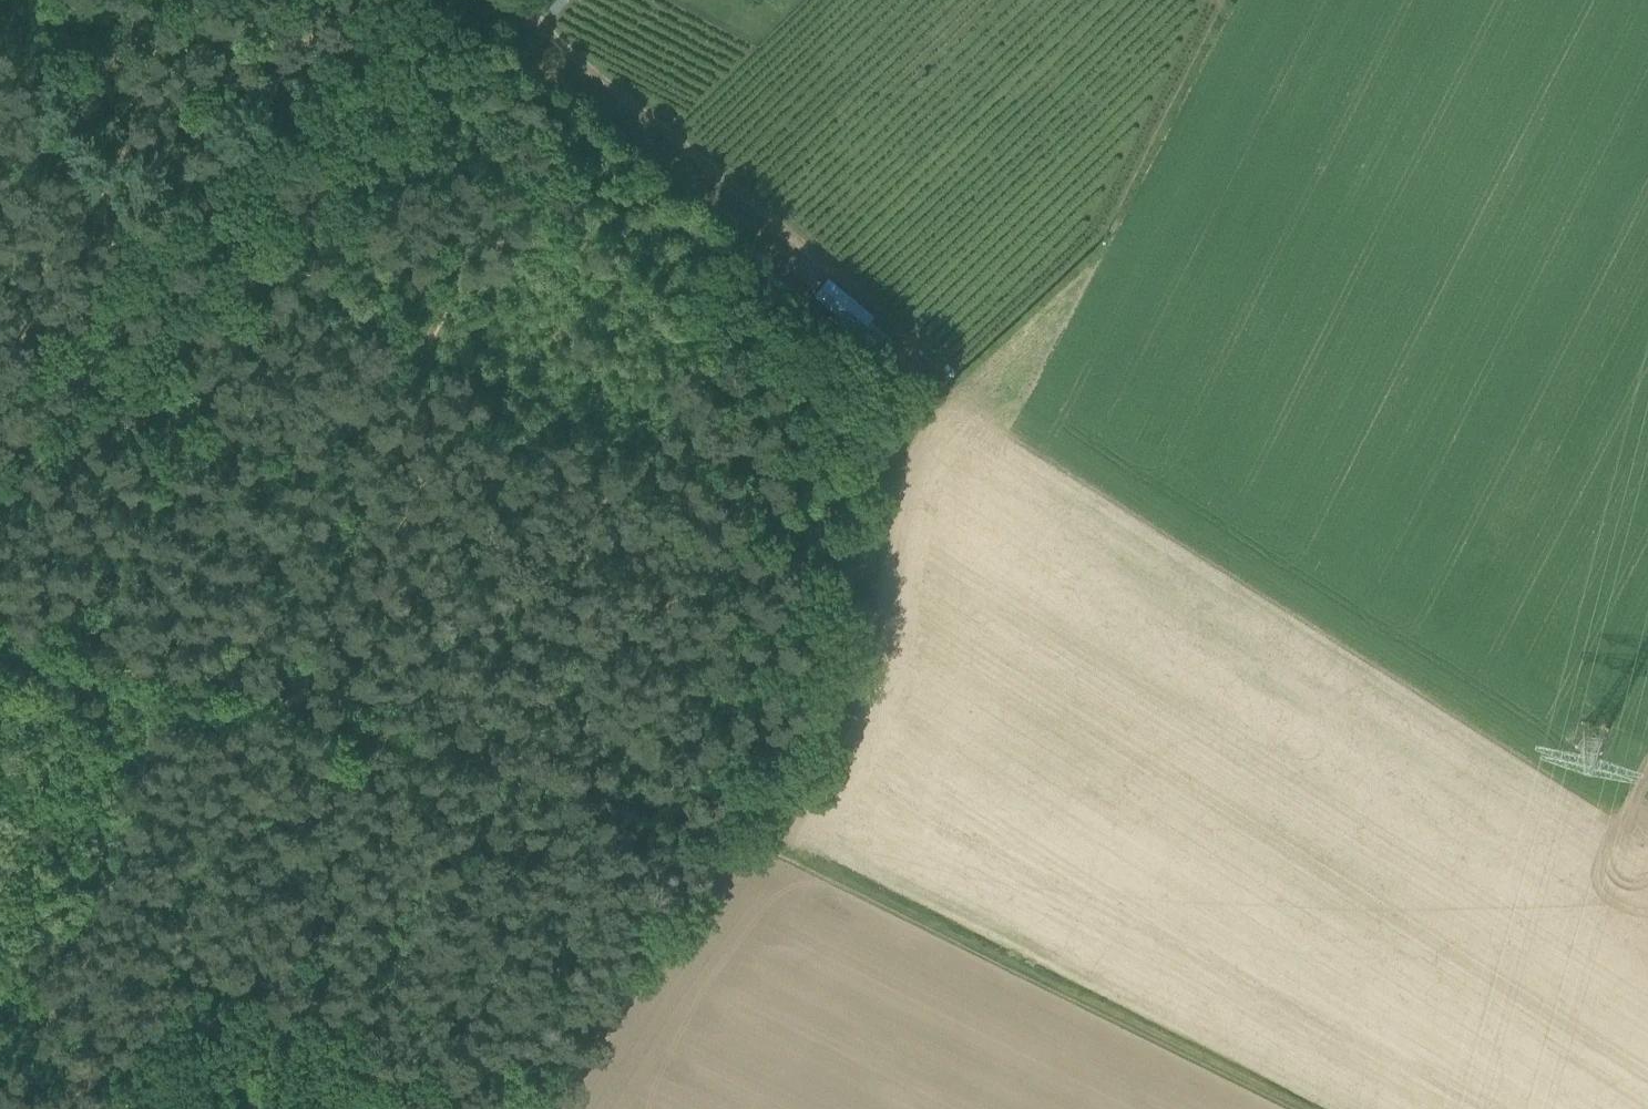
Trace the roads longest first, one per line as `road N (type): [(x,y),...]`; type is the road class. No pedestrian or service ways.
road 1 (track): [(0,641),(235,691),(757,832)]
road 2 (track): [(489,0),(302,121),(184,216),(0,420)]
road 3 (track): [(757,832),(1301,1108)]
road 4 (track): [(757,832),(551,1108)]

